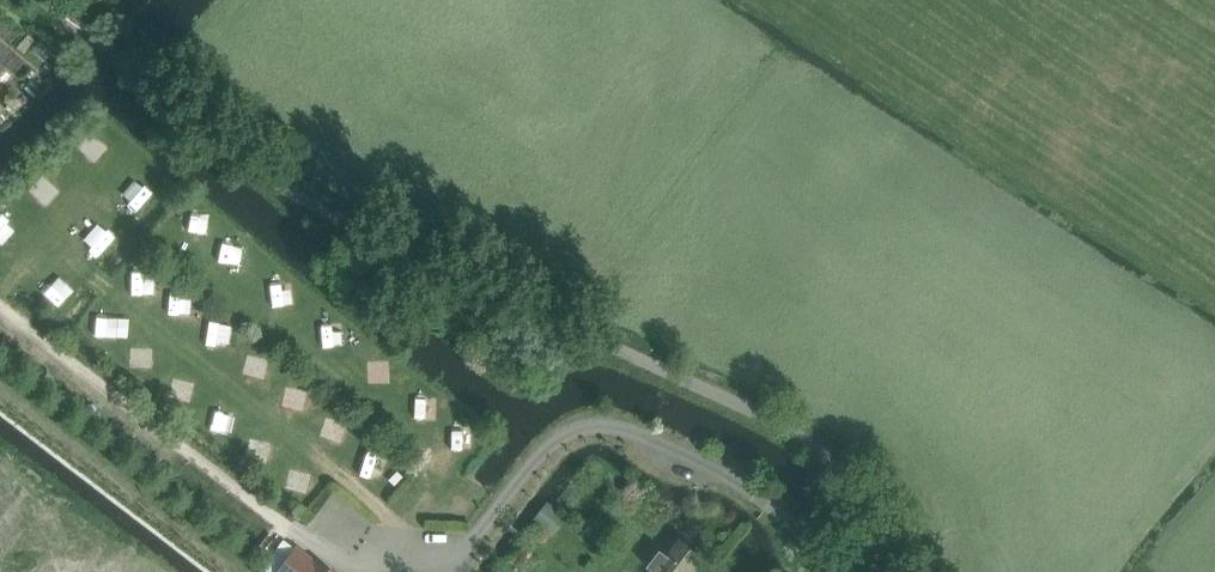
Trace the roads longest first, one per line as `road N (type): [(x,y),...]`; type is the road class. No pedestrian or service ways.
road 1 (residential): [(451,571),(556,440),(597,425),(634,430),(734,478),(844,571)]
road 2 (track): [(399,524),(51,242)]
road 3 (track): [(399,524),(446,461),(161,237)]
road 4 (track): [(124,163),(0,298)]

